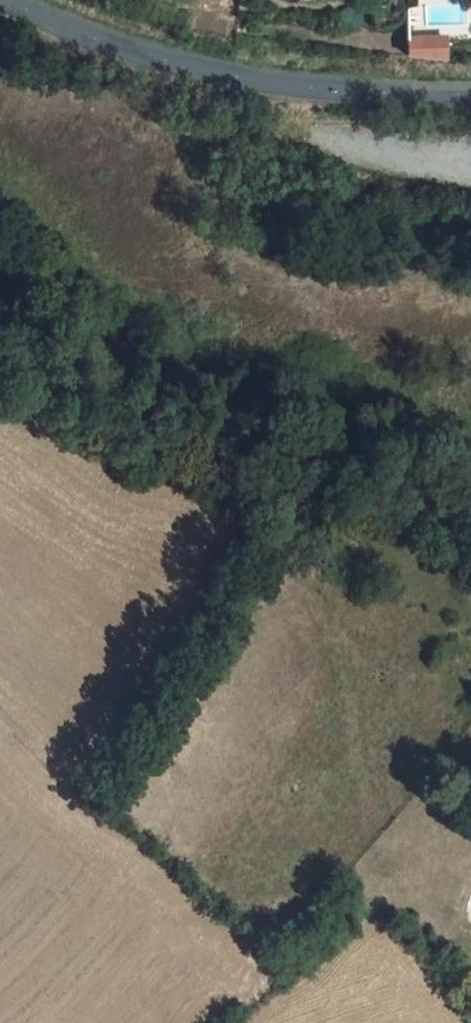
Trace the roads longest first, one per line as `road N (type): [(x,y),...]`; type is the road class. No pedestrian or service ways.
road 1 (secondary): [(470,97),(352,96),(220,76),(109,44),(8,0)]

